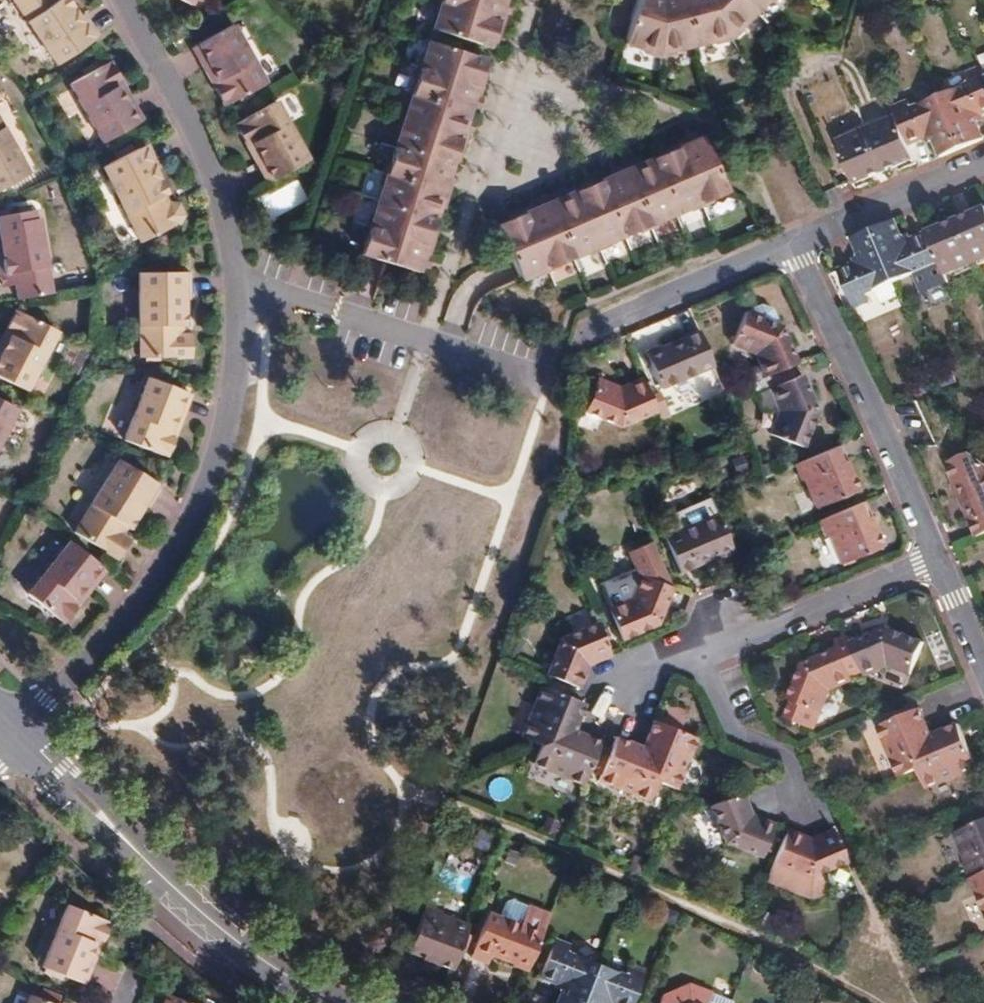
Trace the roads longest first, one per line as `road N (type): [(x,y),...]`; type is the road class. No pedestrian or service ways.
road 1 (residential): [(243,299),(225,425),(191,522),(27,729)]
road 2 (residential): [(794,246),(942,560)]
road 3 (residential): [(119,0),(216,198),(243,299)]
road 4 (residential): [(537,378),(283,301),(243,299)]
road 5 (tertiary): [(119,835),(205,922),(328,1002)]
road 6 (residential): [(794,246),(566,334)]
road 7 (residential): [(942,560),(717,651)]
road 8 (residential): [(717,651),(755,747),(793,762),(814,817),(837,824)]
road 9 (residential): [(983,165),(794,246)]
road 10 (tertiary): [(119,835),(27,729)]
road 11 (tertiary): [(9,748),(119,835)]
road 12 (residential): [(717,651),(632,685),(606,723)]

